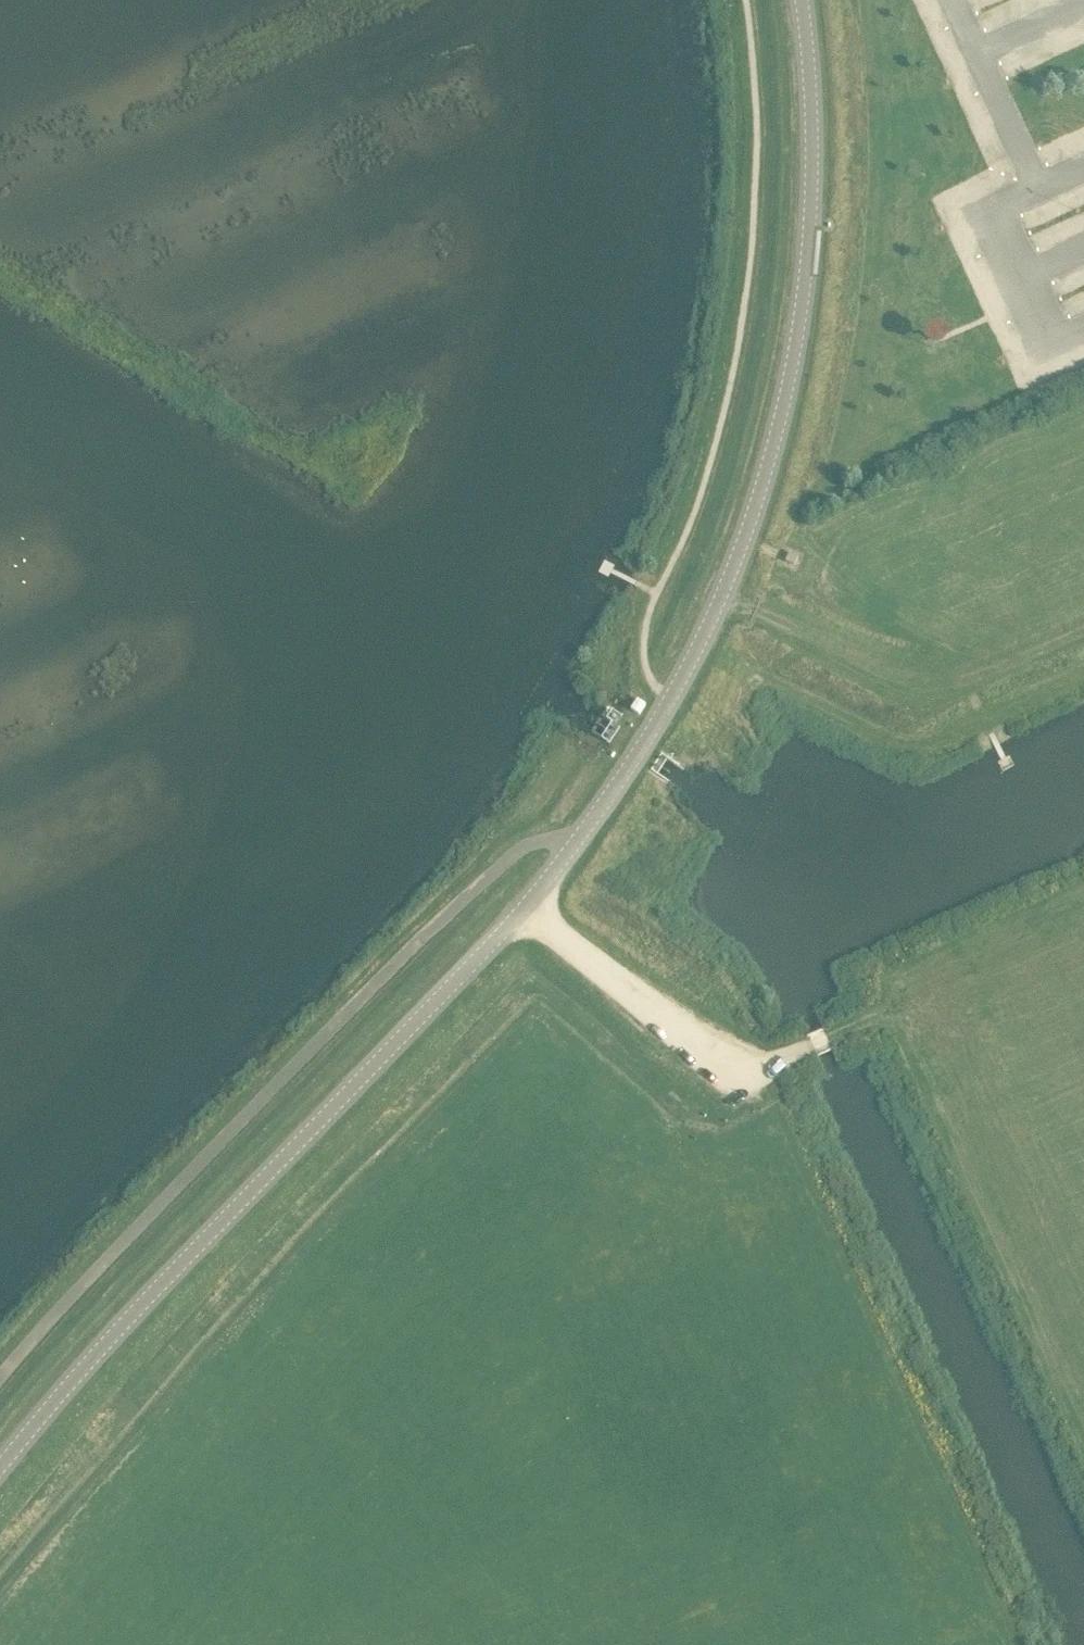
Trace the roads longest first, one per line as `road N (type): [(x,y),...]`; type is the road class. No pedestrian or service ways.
road 1 (unclassified): [(801,0),(812,149),(803,295),(778,435),(717,609),(659,715),(526,907),(136,1310),(0,1469)]
road 2 (track): [(896,1015),(735,1073),(526,907)]

